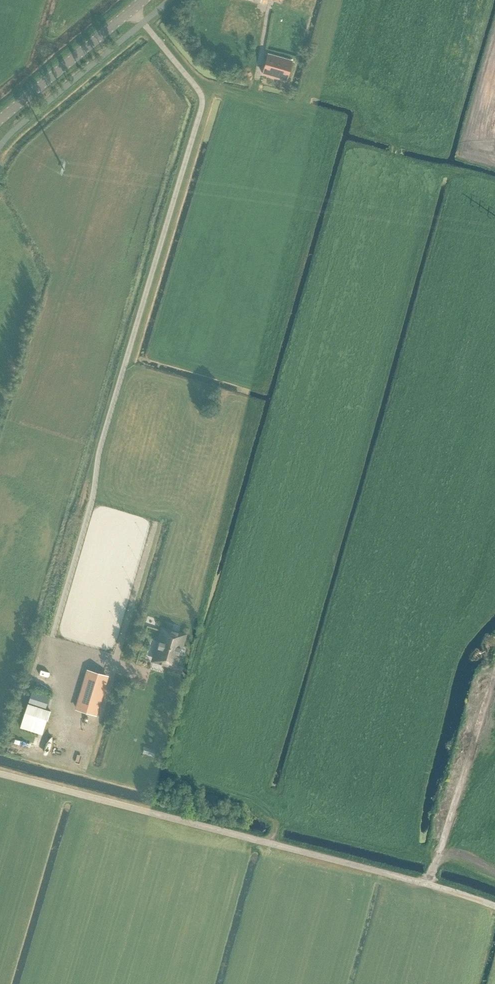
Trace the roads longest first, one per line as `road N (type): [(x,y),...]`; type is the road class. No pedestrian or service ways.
road 1 (secondary): [(0,118),(142,0)]

